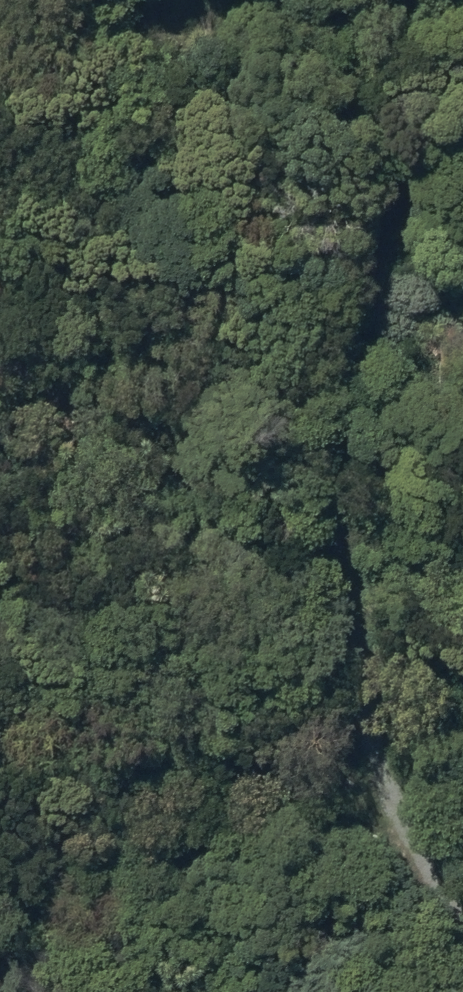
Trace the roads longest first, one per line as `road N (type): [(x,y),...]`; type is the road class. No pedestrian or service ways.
road 1 (track): [(462,912),(380,757),(342,599),(346,414),(400,0)]
road 2 (track): [(0,346),(249,530),(343,559)]

